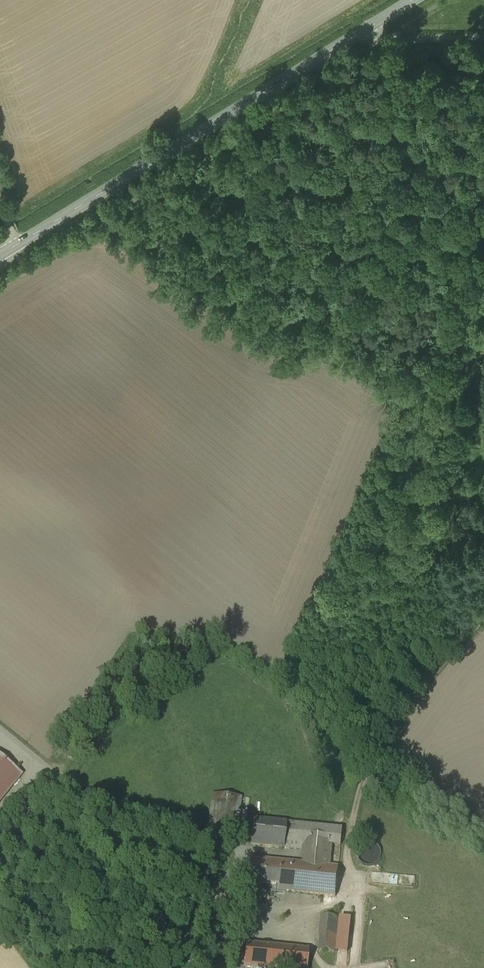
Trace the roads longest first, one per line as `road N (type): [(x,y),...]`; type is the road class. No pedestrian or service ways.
road 1 (track): [(261,933),(335,904),(346,886),(358,796),(383,741),(483,615)]
road 2 (tertiary): [(15,242),(365,30)]
road 3 (unclassified): [(365,30),(385,38),(483,37)]

